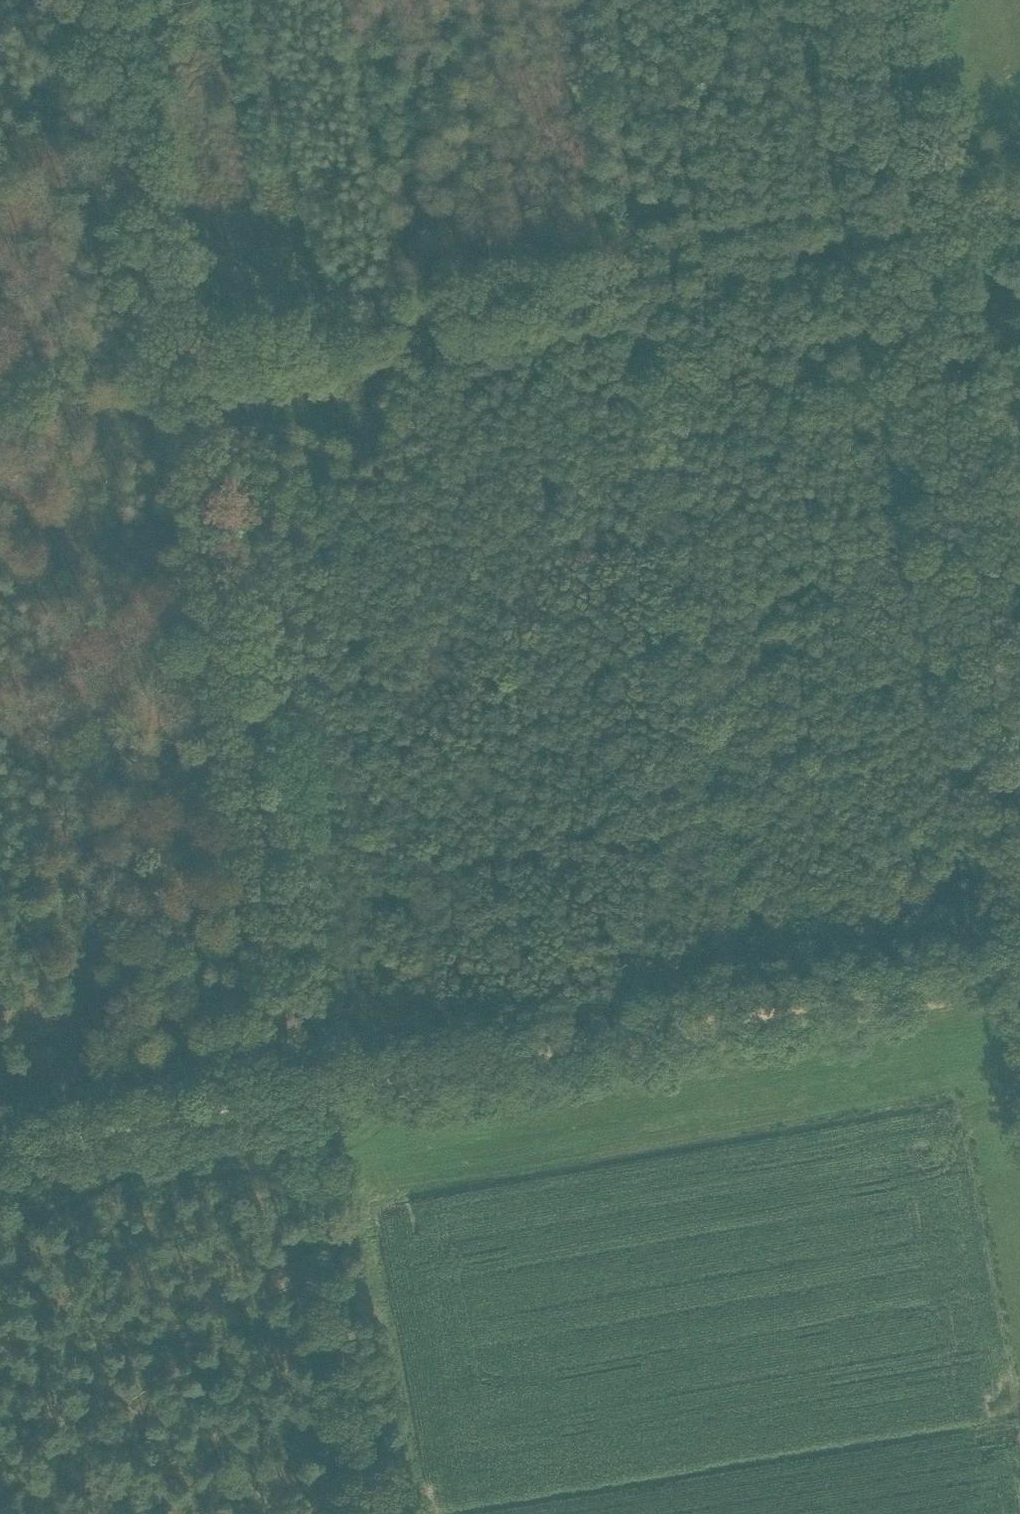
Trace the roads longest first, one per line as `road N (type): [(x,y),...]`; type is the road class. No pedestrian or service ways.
road 1 (track): [(113,0),(304,1092)]
road 2 (track): [(1019,964),(0,1144)]
road 3 (track): [(876,0),(1019,728)]

